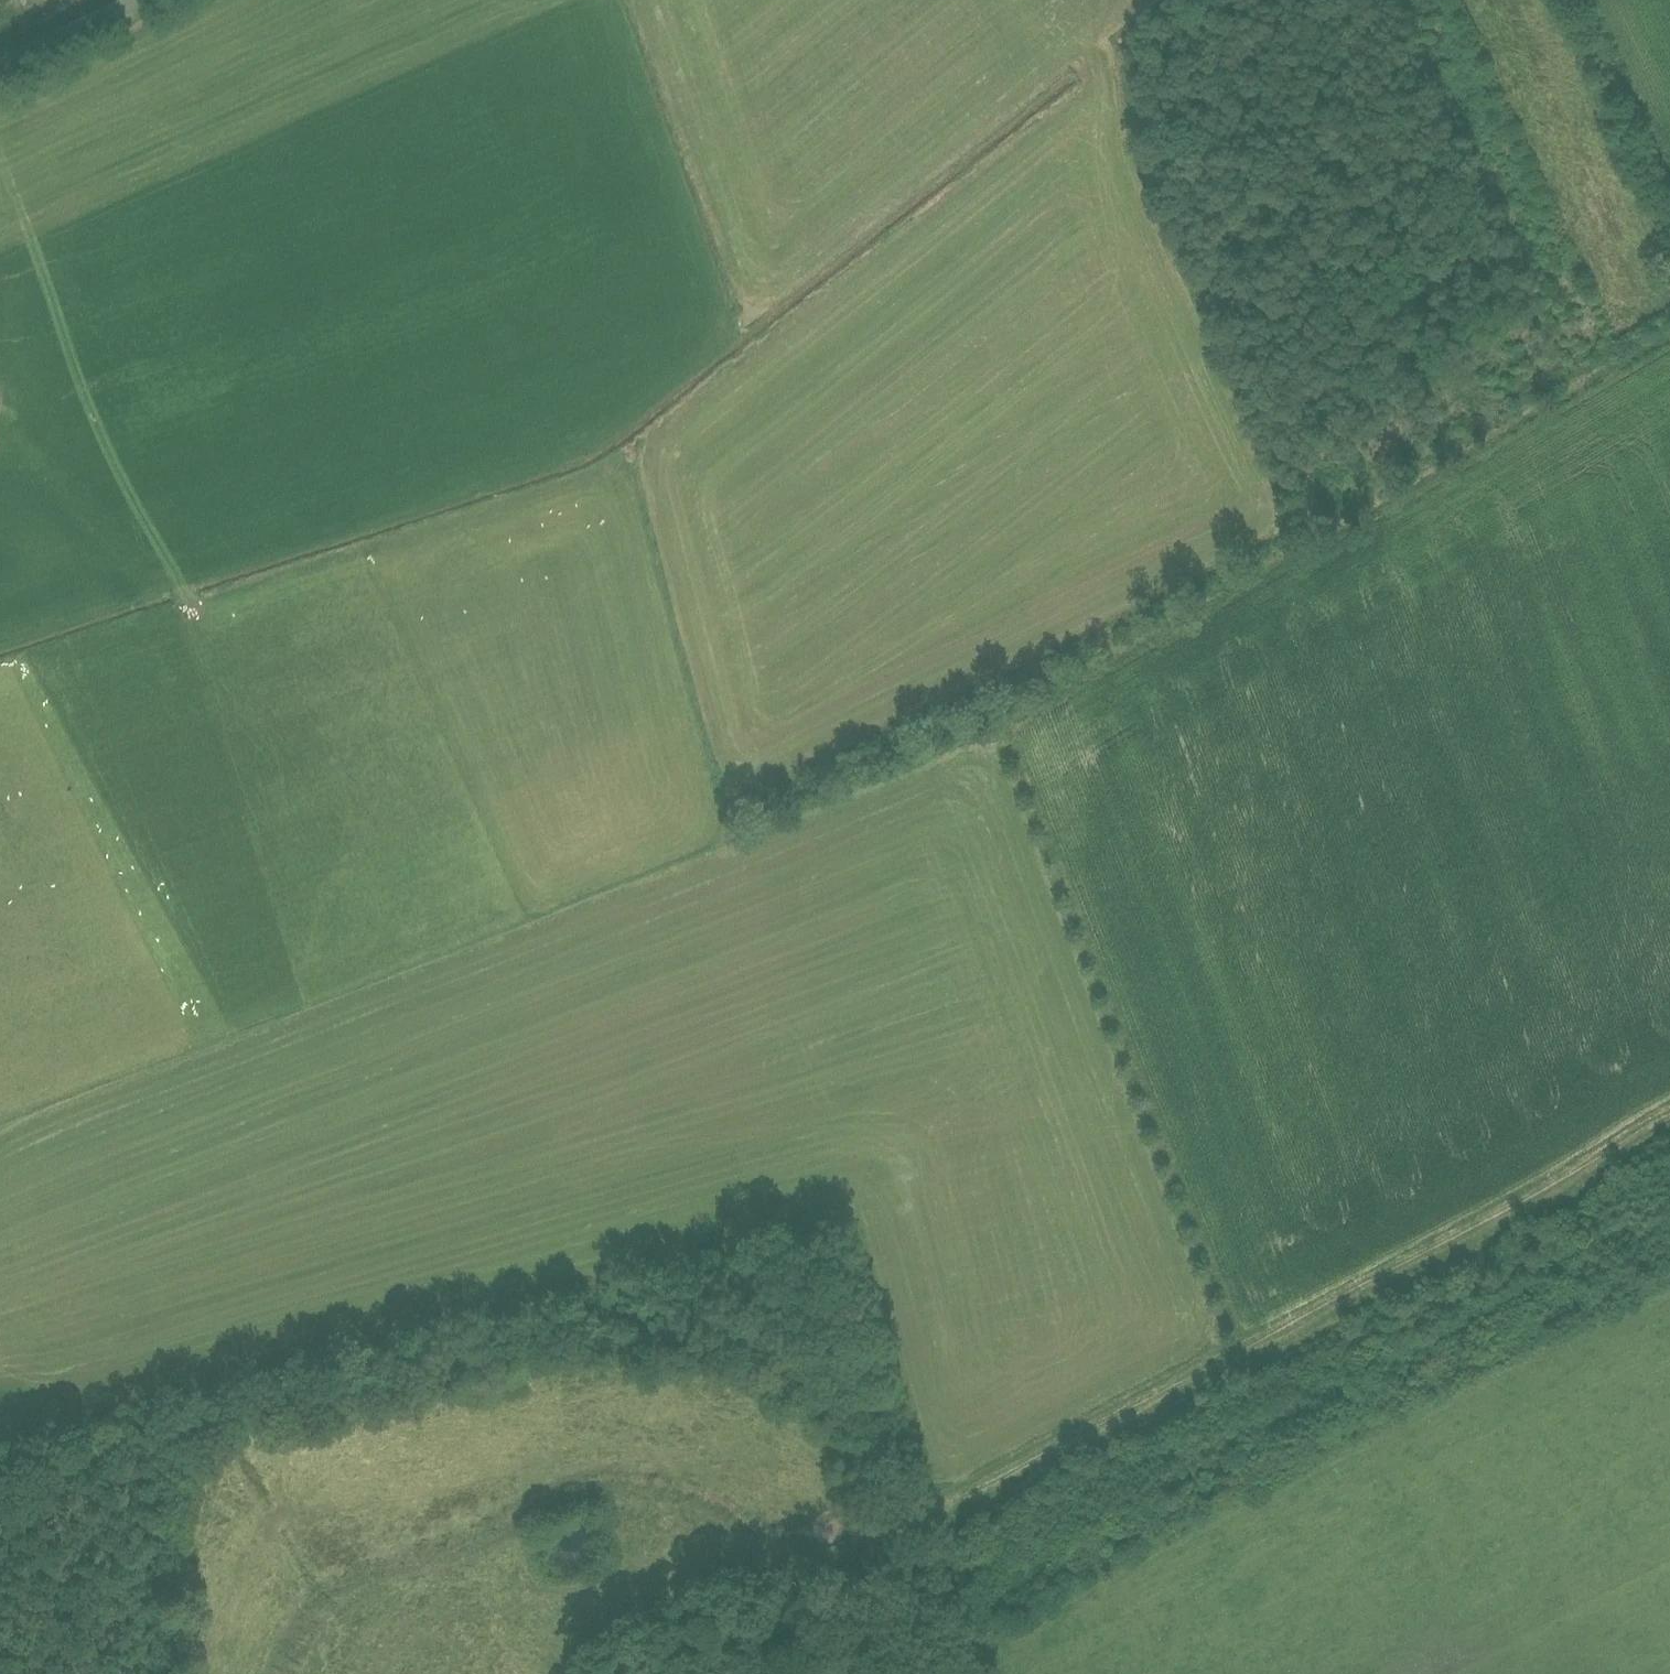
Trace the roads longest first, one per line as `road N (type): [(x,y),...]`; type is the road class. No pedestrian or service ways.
road 1 (unclassified): [(0,61),(124,0)]

